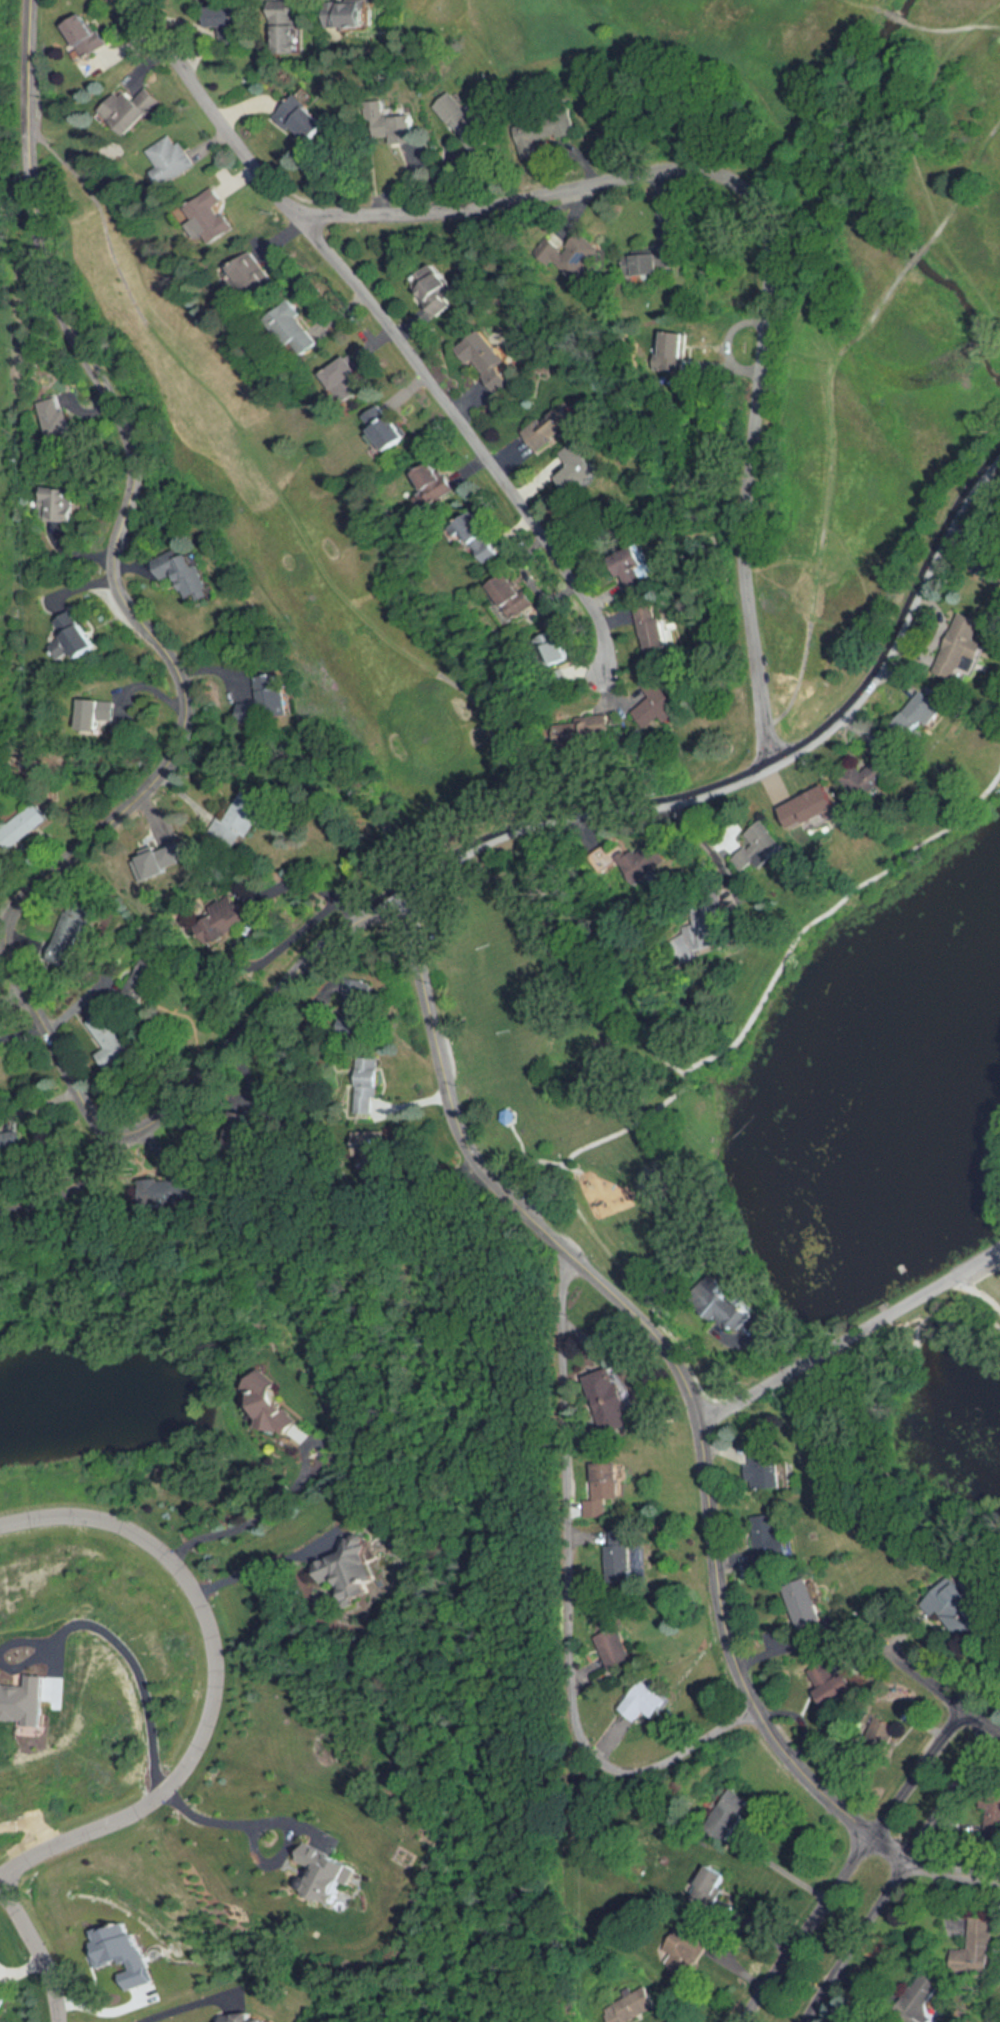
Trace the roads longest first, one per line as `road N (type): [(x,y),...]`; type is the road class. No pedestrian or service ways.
road 1 (residential): [(773,761),(744,556),(769,293),(765,219),(748,195),(697,164),(448,210),(293,209),(136,0)]
road 2 (residential): [(136,1124),(86,1102),(6,932),(17,899),(171,759),(186,708),(167,643),(119,599),(109,578),(132,495),(134,438),(73,335),(40,256),(26,117),(30,0)]
road 3 (residential): [(999,1878),(909,1855),(873,1834),(824,1793),(758,1708),(723,1619),(701,1424),(686,1374),(664,1336),(568,1256),(493,1168),(452,1097),(420,947),(434,864)]
road 4 (residential): [(999,451),(944,526),(877,670),(832,723),(736,779),(666,800),(520,823),(434,864)]
road 5 (residential): [(754,1700),(637,1775),(604,1766),(572,1733),(560,1402),(568,1256)]
road 6 (residential): [(0,1525),(61,1514),(156,1564),(196,1606),(215,1654),(215,1701),(151,1801),(0,1871)]
road 7 (residential): [(602,670),(609,632),(602,609),(375,301),(293,209)]
road 8 (residential): [(434,864),(338,934),(233,1051),(170,1108),(136,1124),(80,1179),(0,1205)]
road 9 (residential): [(964,1706),(738,2021)]
road 10 (residential): [(805,2021),(991,1720)]
road 11 (residential): [(999,1252),(701,1424)]
road 12 (residential): [(999,1726),(893,1650)]
road 13 (residential): [(0,1909),(58,2004),(57,2021)]

